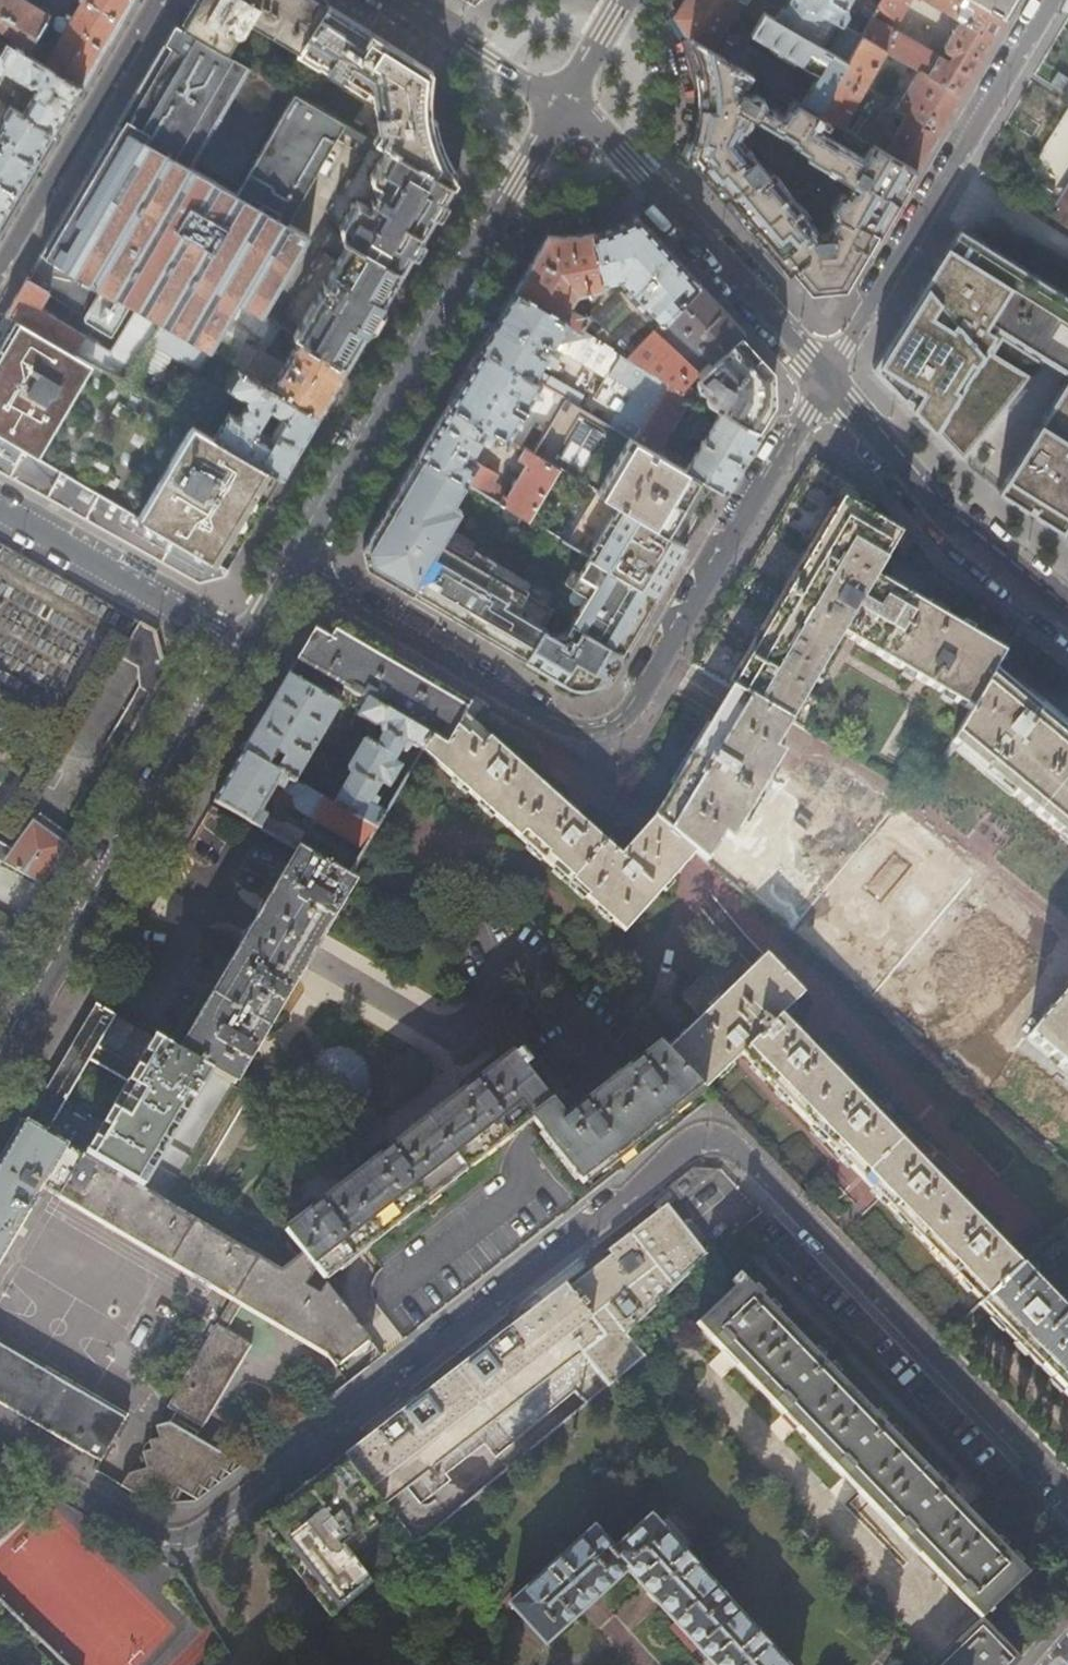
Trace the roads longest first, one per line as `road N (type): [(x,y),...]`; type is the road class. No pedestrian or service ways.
road 1 (residential): [(1067,1497),(727,1145),(711,1140),(697,1142),(184,1538),(159,1539),(0,1445)]
road 2 (residential): [(289,564),(560,723),(609,727),(627,718),(824,383)]
road 3 (residential): [(289,564),(562,95)]
road 4 (residential): [(0,1063),(241,647)]
road 5 (residential): [(1047,0),(824,383)]
road 6 (residential): [(562,95),(824,383)]
road 7 (residential): [(824,383),(946,519),(1067,616)]
road 8 (residential): [(157,0),(0,274)]
road 9 (residential): [(0,511),(241,647)]
road 10 (residential): [(407,0),(562,95)]

